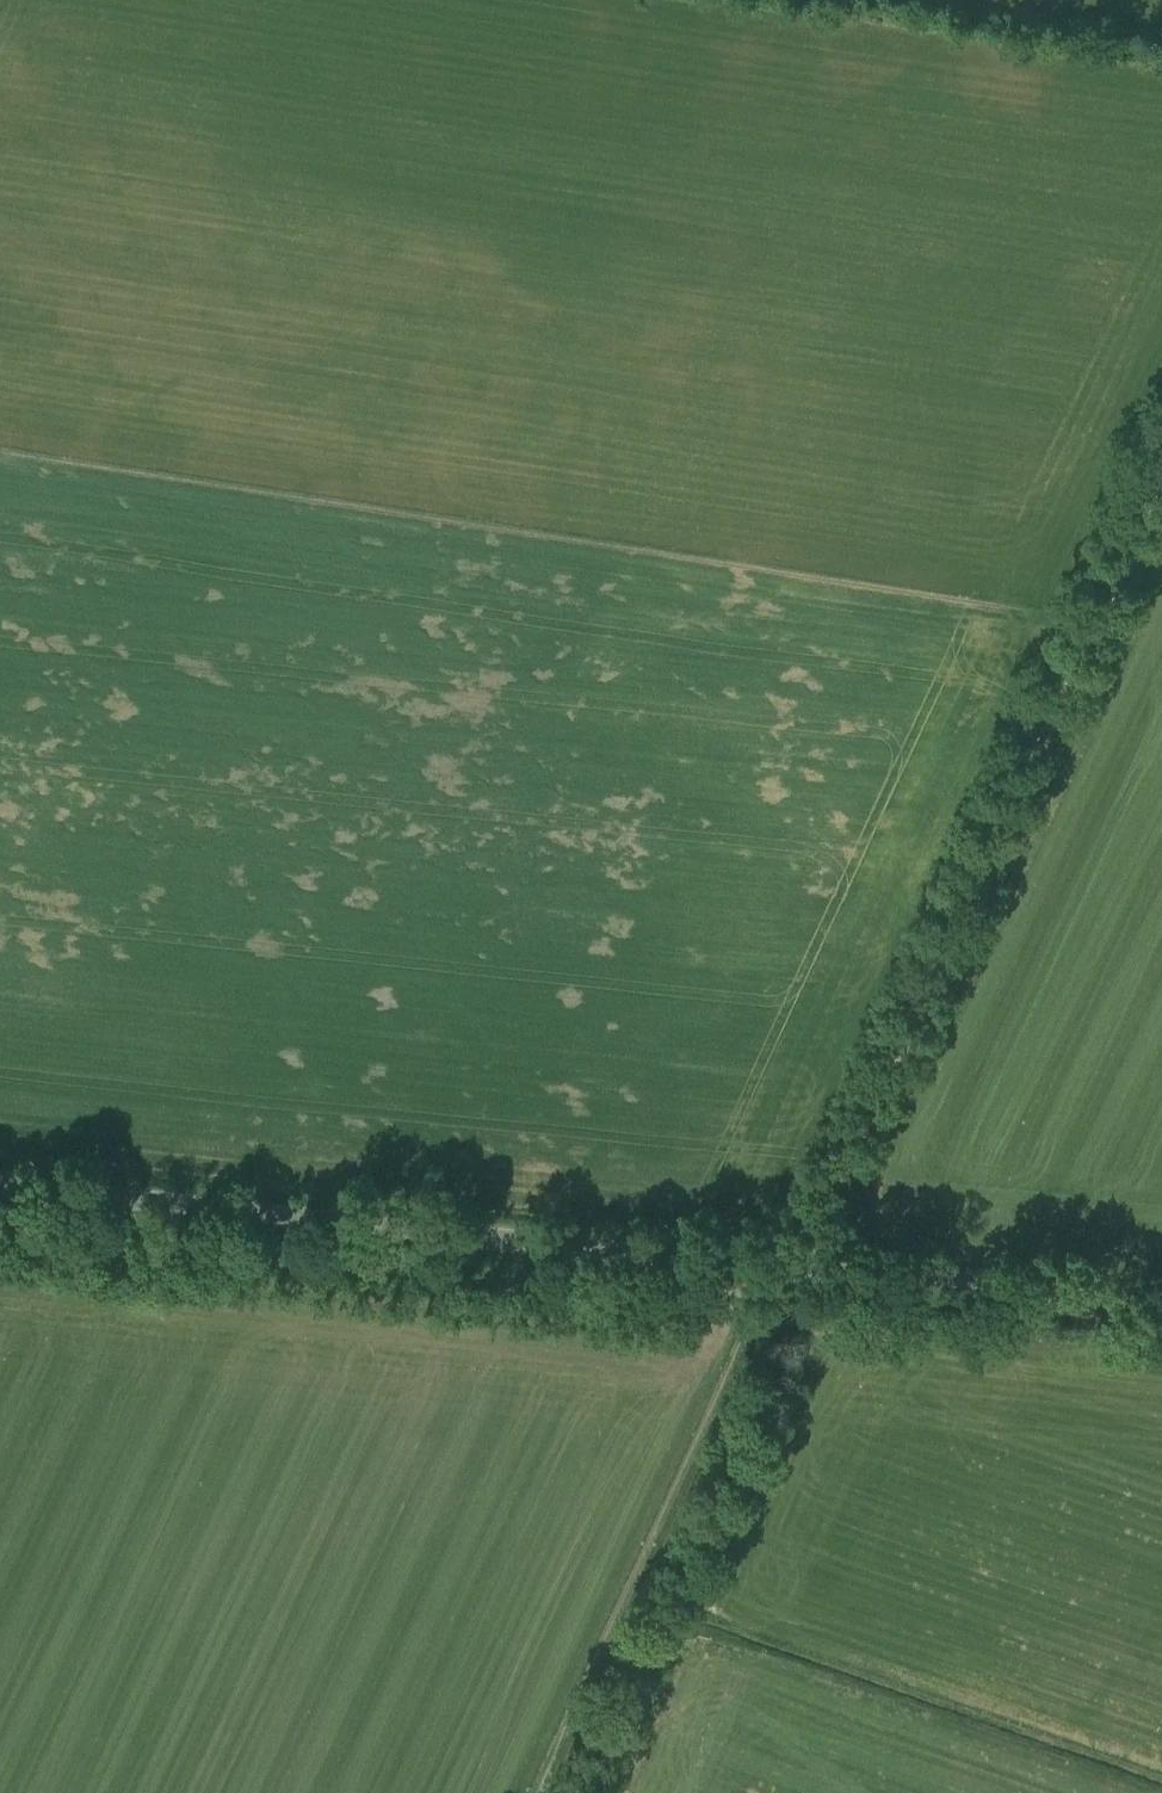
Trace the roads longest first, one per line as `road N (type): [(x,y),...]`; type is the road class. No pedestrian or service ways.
road 1 (unclassified): [(1161,1306),(0,1186)]
road 2 (track): [(1161,471),(796,1269)]

